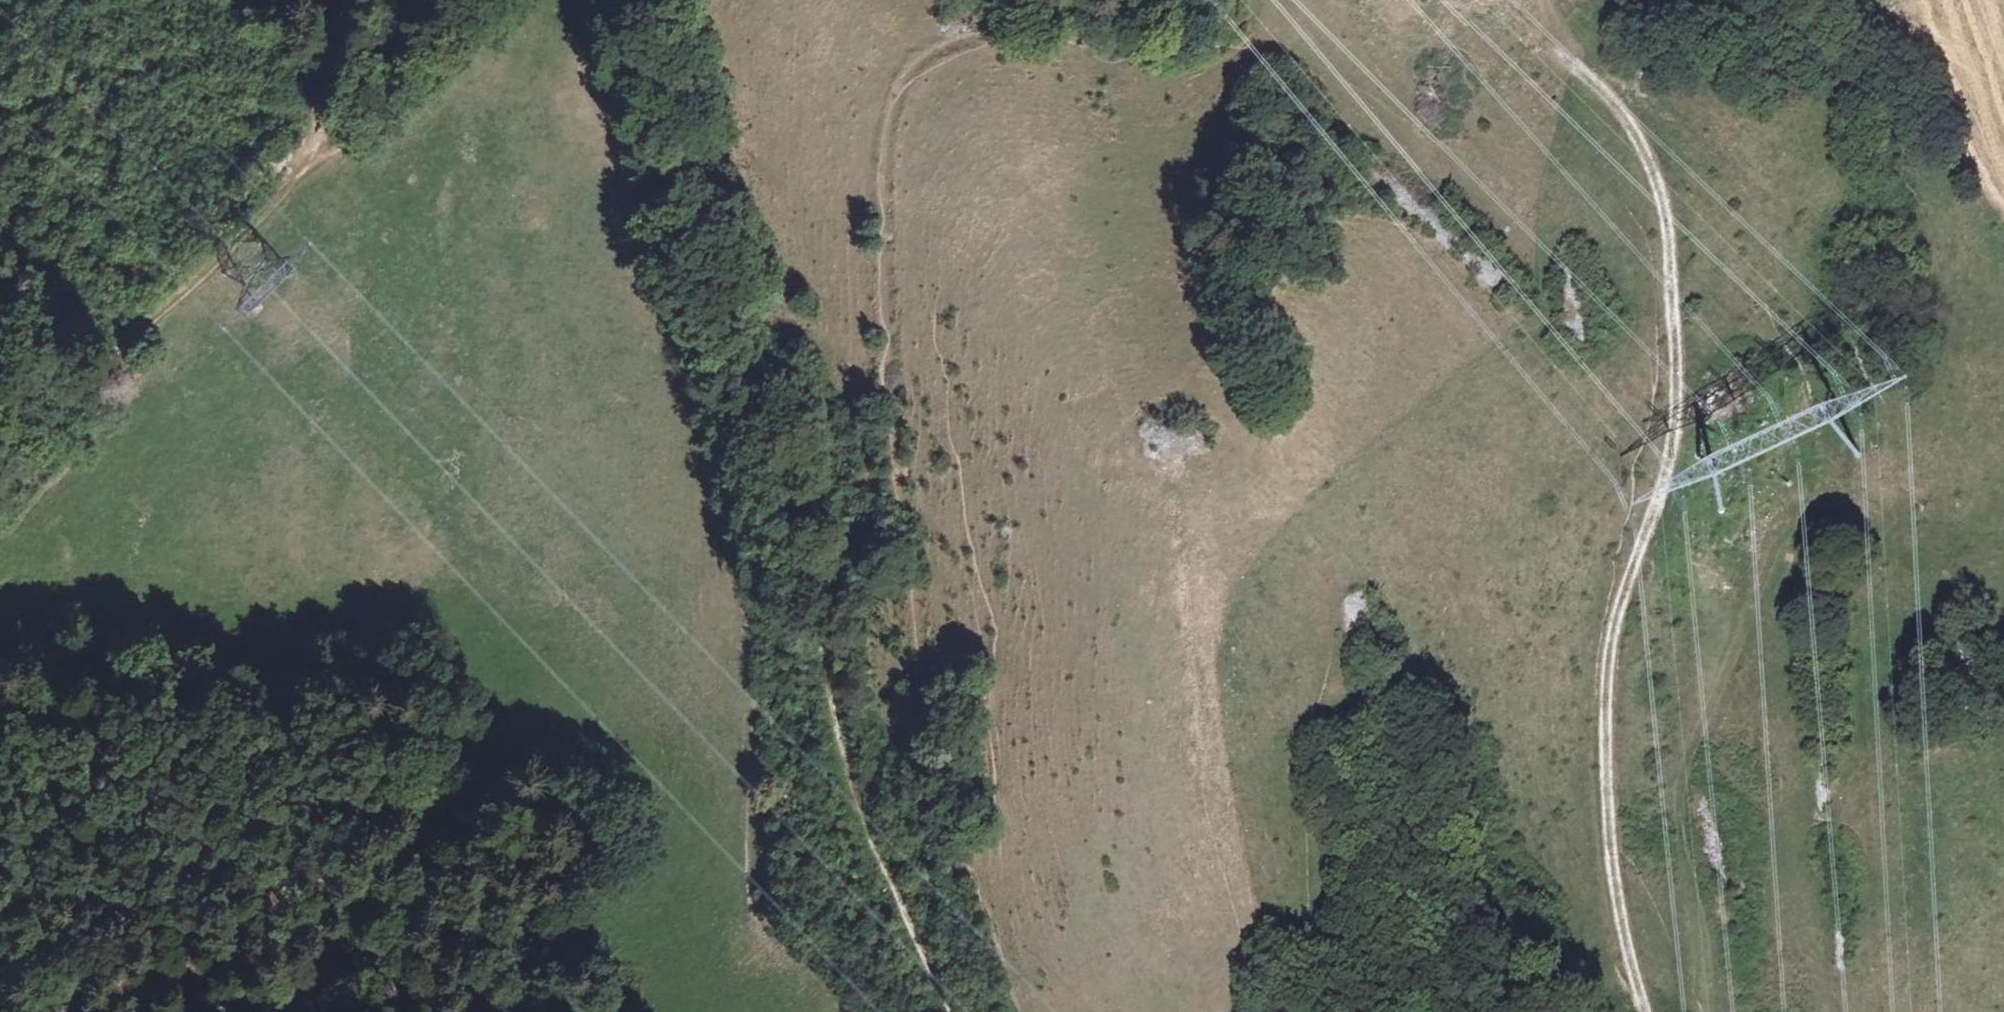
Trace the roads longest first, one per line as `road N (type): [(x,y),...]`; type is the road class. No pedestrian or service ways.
road 1 (track): [(646,0),(771,433),(819,618),(846,771),(956,1011)]
road 2 (track): [(1643,1011),(1611,862),(1606,693),(1616,614),(1672,442),(1677,310),(1661,194),(1644,153),(1613,102),(1561,46),(1543,0)]
road 3 (track): [(0,446),(164,311),(306,170)]
road 4 (track): [(306,170),(412,89),(497,0)]
road 5 (track): [(306,170),(340,0)]

